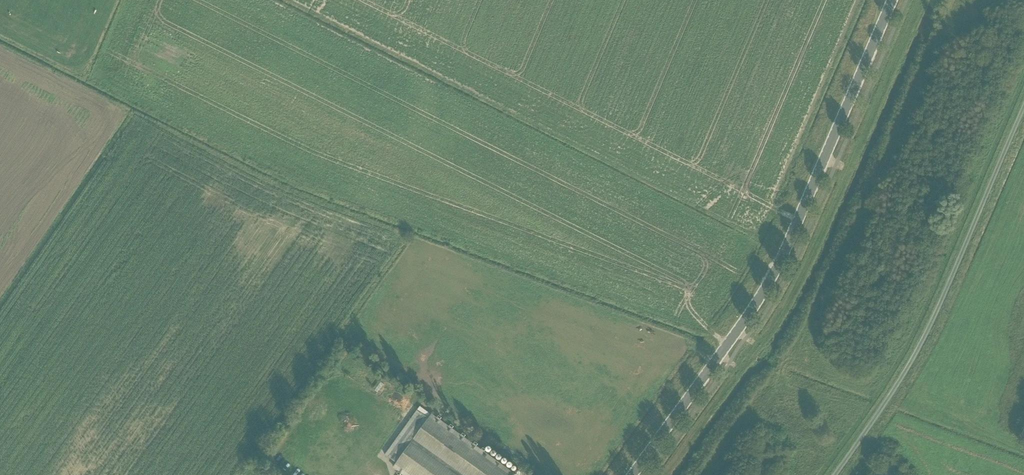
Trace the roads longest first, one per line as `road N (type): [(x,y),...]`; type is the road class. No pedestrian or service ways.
road 1 (tertiary): [(633,474),(779,263),(891,0)]
road 2 (track): [(921,0),(792,293),(664,474)]

